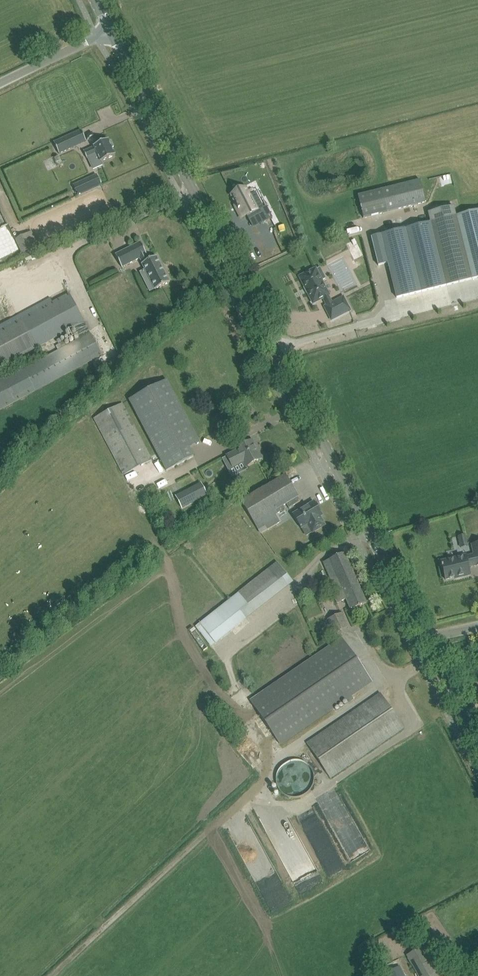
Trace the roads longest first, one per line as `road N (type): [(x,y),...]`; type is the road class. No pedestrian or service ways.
road 1 (tertiary): [(424,638),(110,30)]
road 2 (unclassified): [(0,84),(110,30)]

